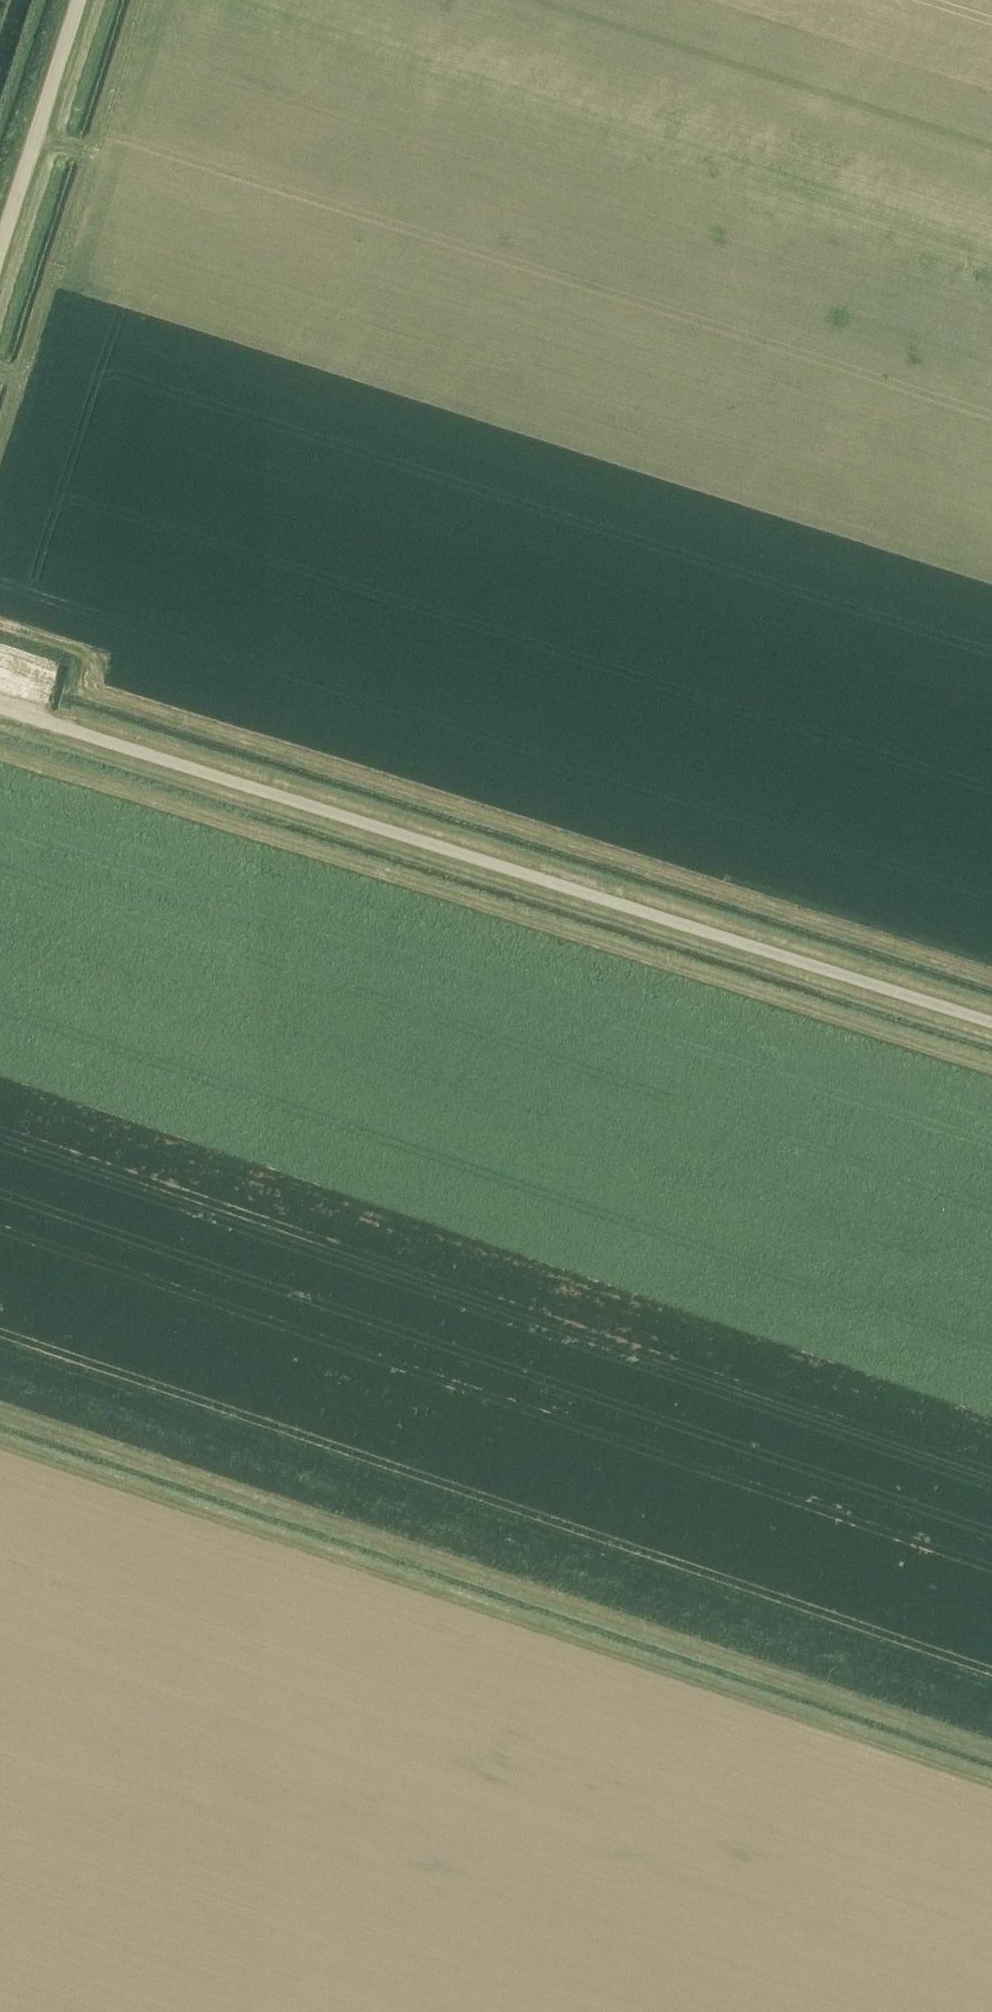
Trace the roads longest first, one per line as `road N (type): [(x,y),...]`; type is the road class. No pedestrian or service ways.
road 1 (unclassified): [(991,1024),(0,709)]
road 2 (unclassified): [(0,248),(78,0)]

